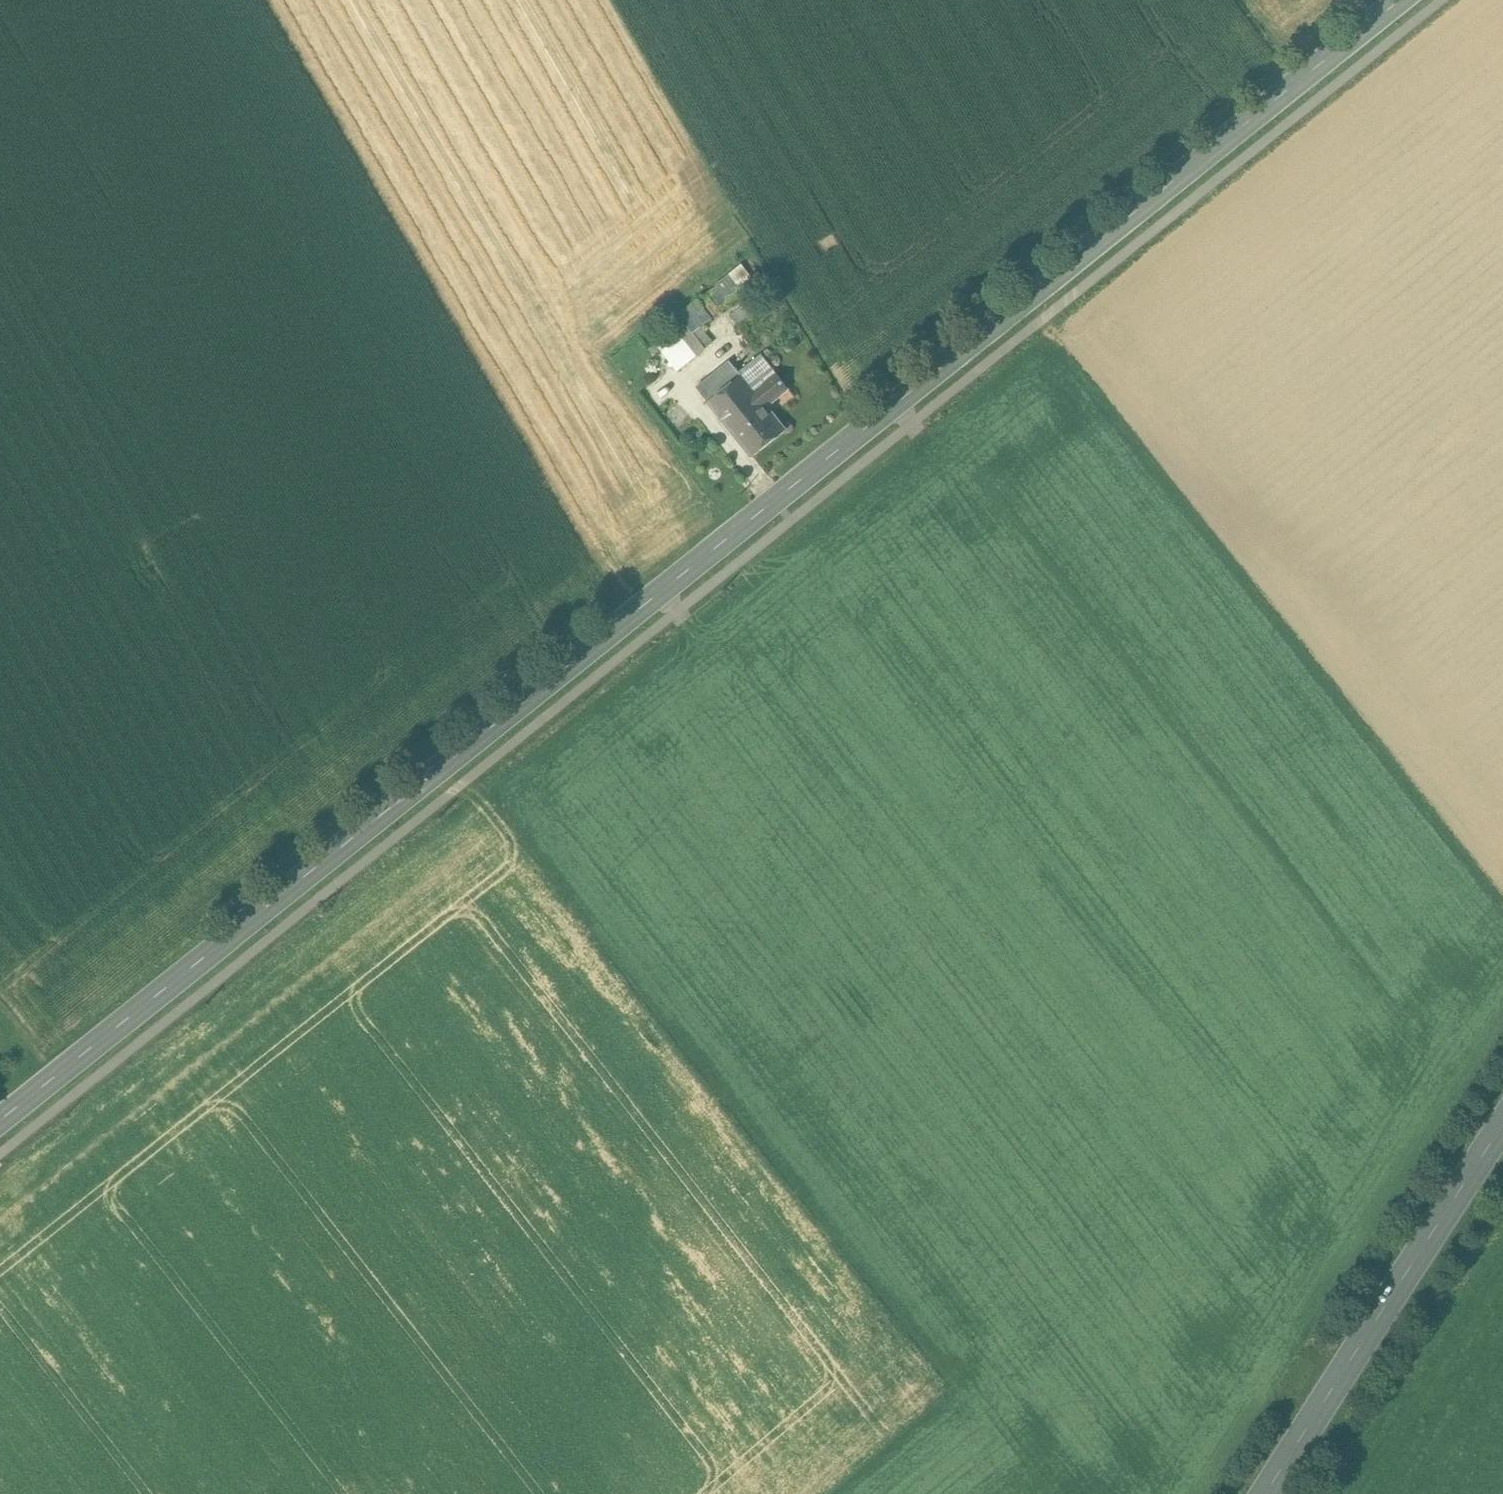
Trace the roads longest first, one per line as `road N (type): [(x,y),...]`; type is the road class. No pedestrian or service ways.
road 1 (tertiary): [(0,1123),(1402,0)]
road 2 (primary): [(1502,1132),(1268,1493)]

